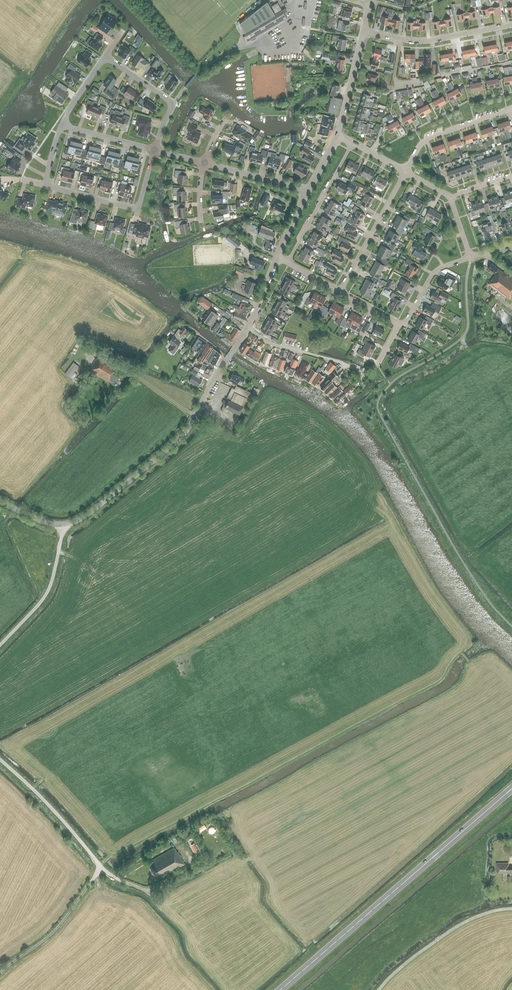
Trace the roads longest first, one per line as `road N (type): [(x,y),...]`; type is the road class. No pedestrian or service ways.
road 1 (trunk): [(280,989),(511,789)]
road 2 (tertiary): [(62,525),(101,504),(182,437),(226,362)]
road 3 (residential): [(120,880),(0,760)]
road 4 (residential): [(45,186),(135,208),(154,150)]
road 5 (residential): [(363,31),(423,42),(511,26)]
road 6 (residential): [(0,645),(49,588),(62,525)]
road 7 (residential): [(340,291),(405,172)]
road 8 (residential): [(289,264),(352,144)]
road 9 (residential): [(154,150),(171,104),(105,57)]
road 10 (residential): [(405,172),(425,141),(511,109)]

